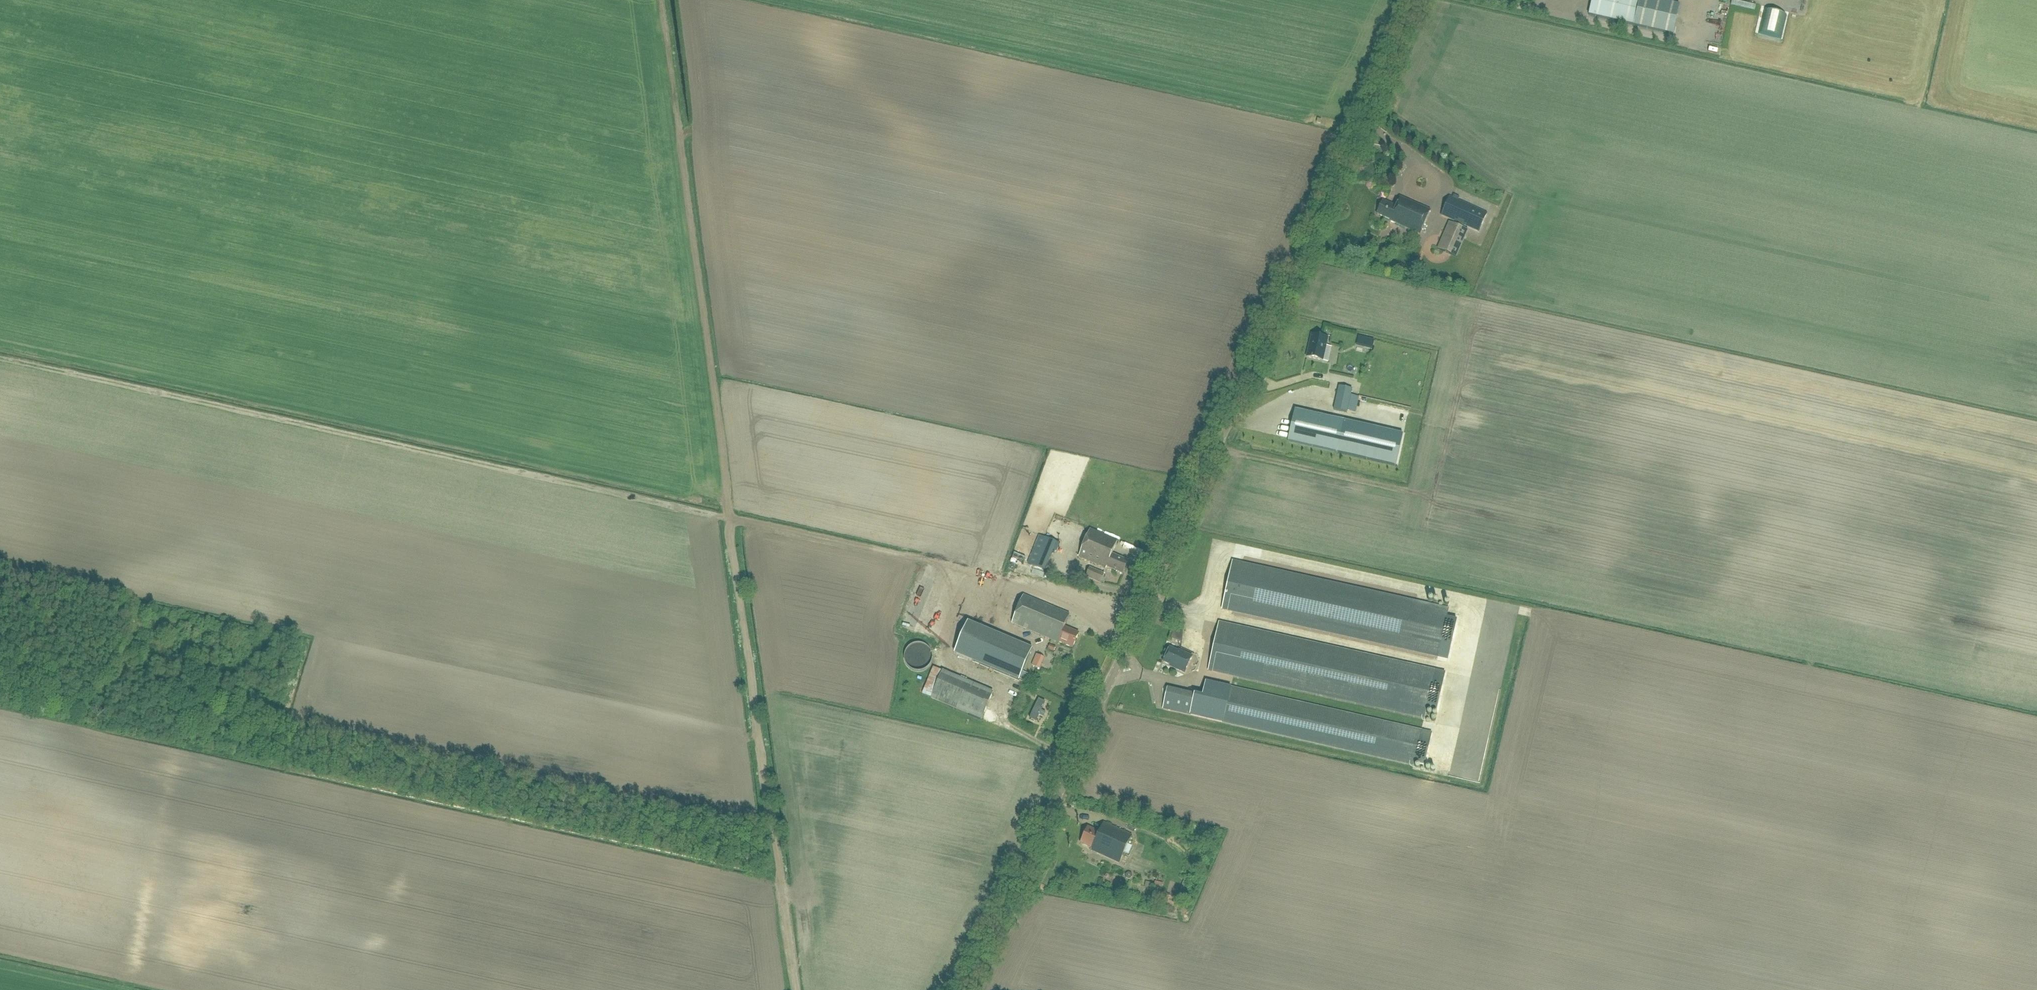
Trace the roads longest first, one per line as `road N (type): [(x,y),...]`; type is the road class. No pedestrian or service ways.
road 1 (unclassified): [(966,989),(1420,0)]
road 2 (track): [(661,0),(776,846)]
road 3 (track): [(776,846),(796,989)]

